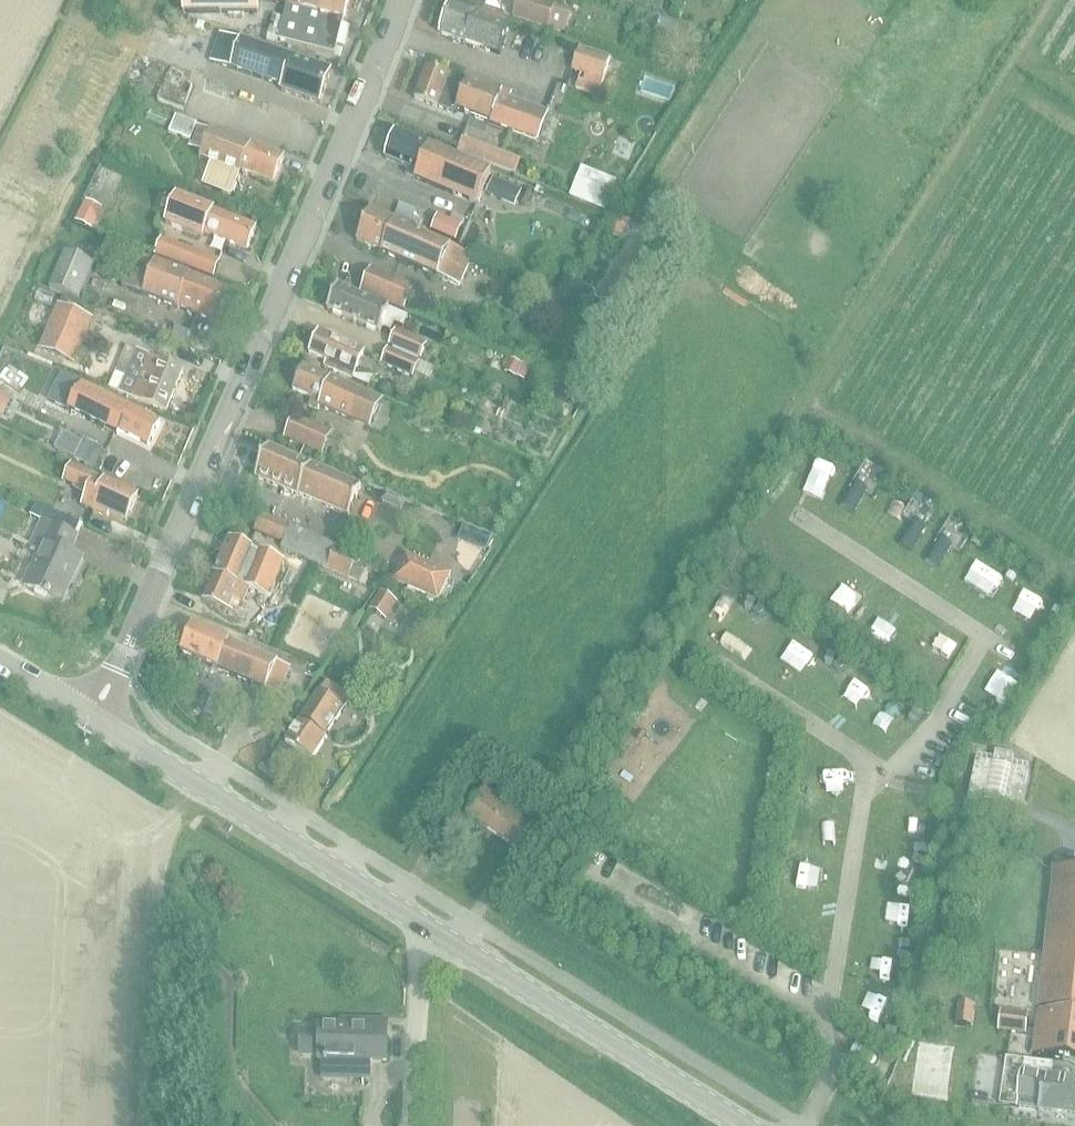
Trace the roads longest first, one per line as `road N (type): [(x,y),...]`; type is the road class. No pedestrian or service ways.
road 1 (tertiary): [(749,1125),(94,716)]
road 2 (residential): [(116,671),(398,0)]

